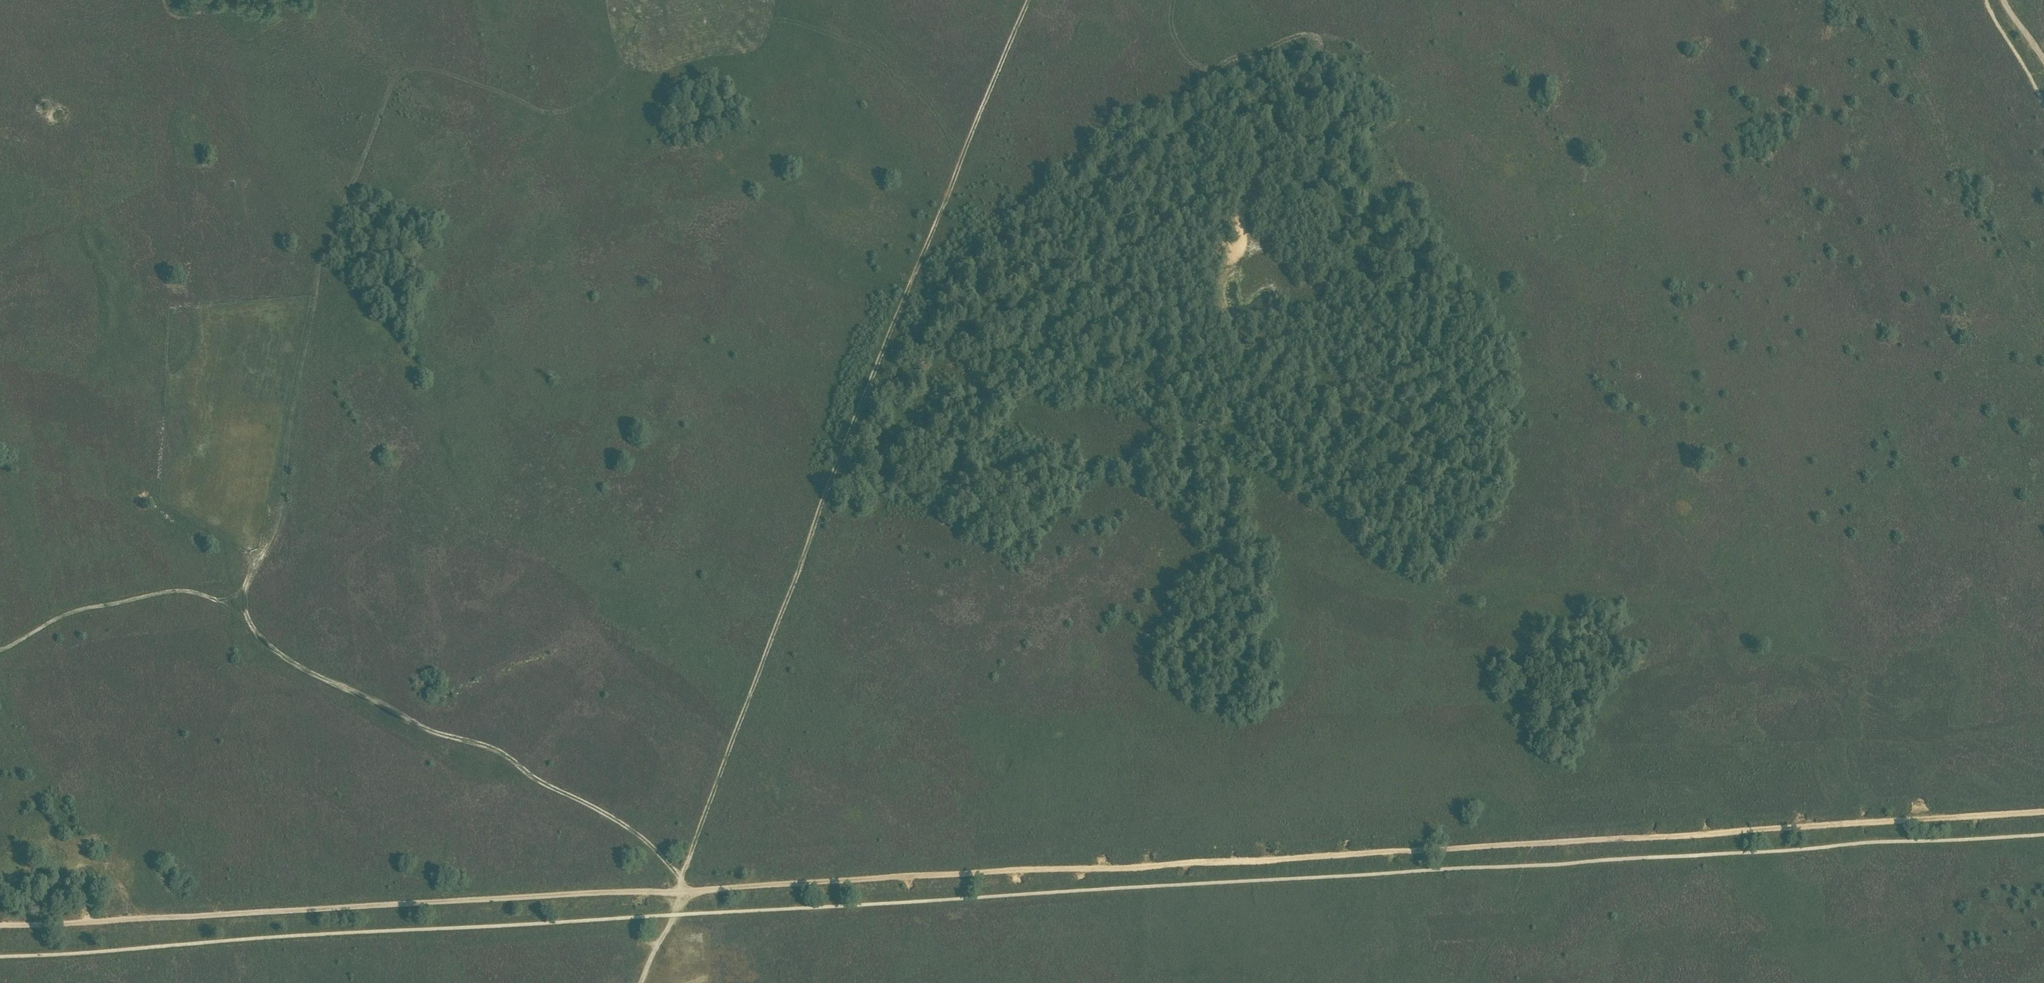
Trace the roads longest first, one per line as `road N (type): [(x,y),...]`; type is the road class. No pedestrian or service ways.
road 1 (track): [(2043,811),(683,893)]
road 2 (track): [(683,893),(0,926)]

